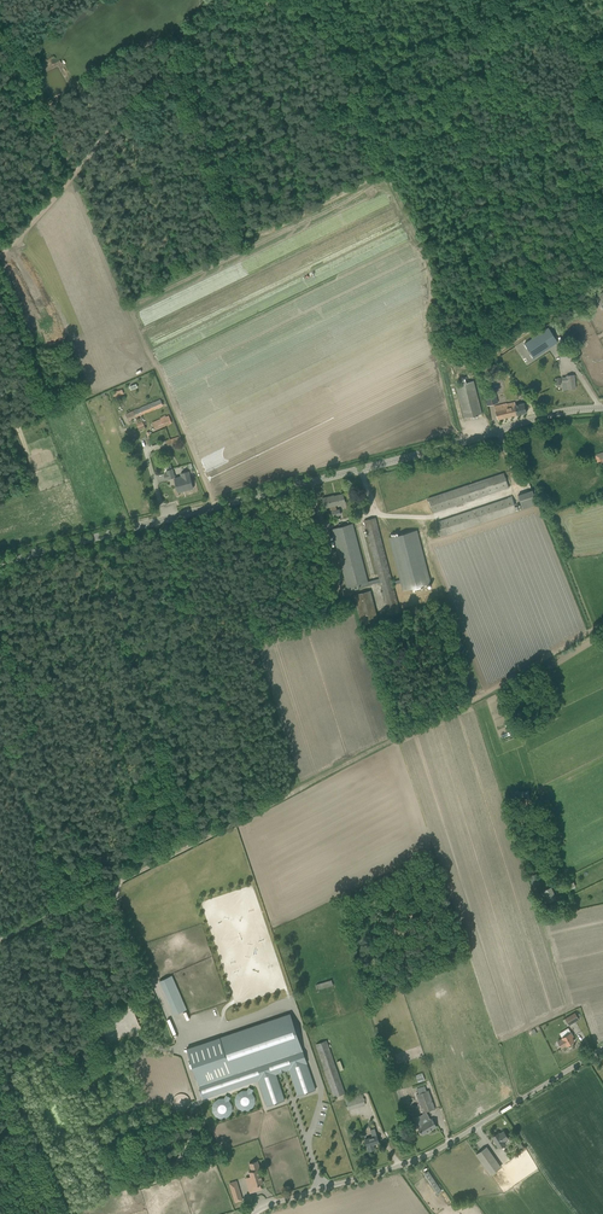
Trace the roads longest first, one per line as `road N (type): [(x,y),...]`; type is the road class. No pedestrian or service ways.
road 1 (track): [(170,60),(245,240),(379,180),(390,182),(435,272),(432,338),(445,360),(472,367),(489,362),(602,280)]
road 2 (track): [(602,627),(473,706),(0,935)]
road 3 (tertiary): [(0,562),(546,415),(602,408)]
road 4 (unclassified): [(256,1213),(436,1152),(602,1049)]
road 5 (track): [(0,256),(170,60)]

